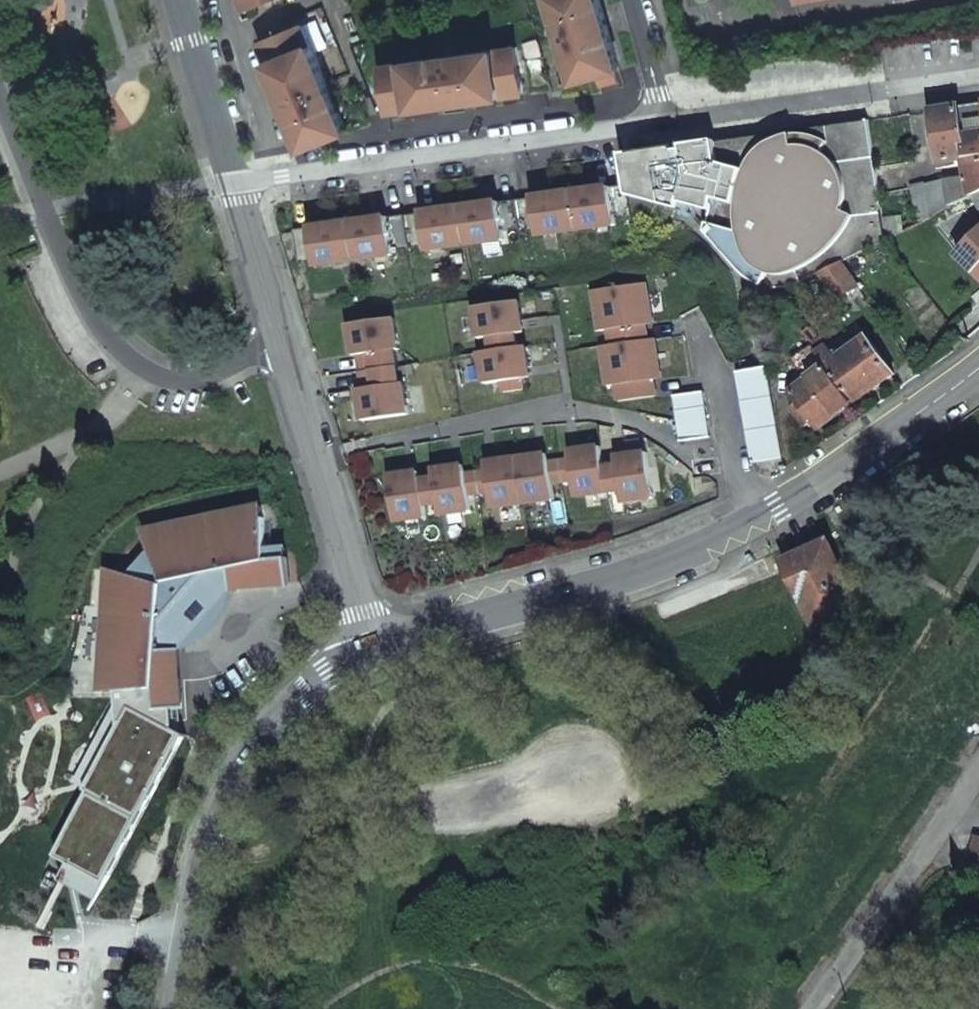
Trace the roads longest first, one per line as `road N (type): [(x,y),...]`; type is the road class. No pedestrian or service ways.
road 1 (tertiary): [(240,183),(282,348),(379,646)]
road 2 (tertiary): [(379,646),(327,674),(265,741),(224,813),(182,1008)]
road 3 (residential): [(240,183),(664,122)]
road 4 (tertiary): [(757,521),(646,570),(379,646)]
road 5 (residential): [(978,77),(664,122)]
road 6 (residential): [(814,1008),(978,775)]
road 7 (tertiary): [(978,364),(882,440),(757,521)]
road 8 (tertiary): [(180,0),(240,183)]
road 9 (residential): [(664,122),(630,0)]

